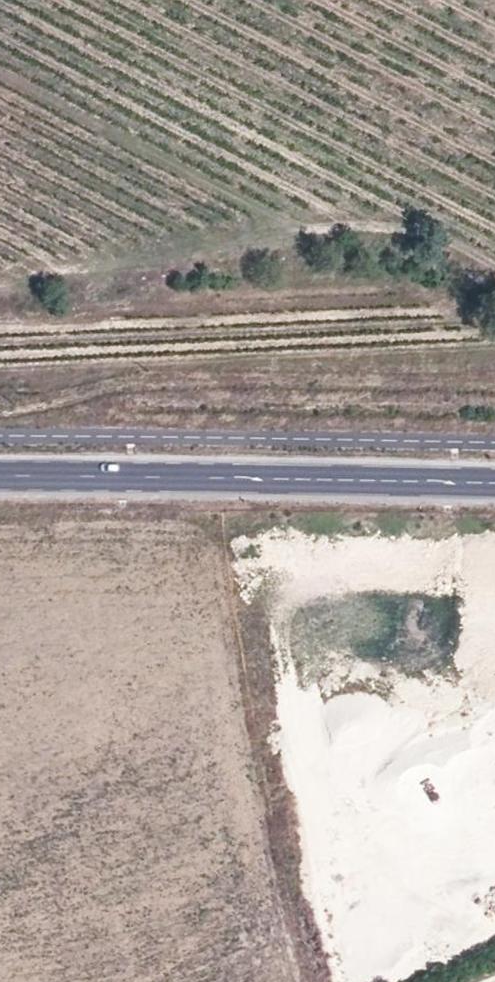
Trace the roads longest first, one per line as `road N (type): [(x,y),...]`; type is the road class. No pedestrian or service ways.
road 1 (tertiary): [(0,475),(494,484)]

